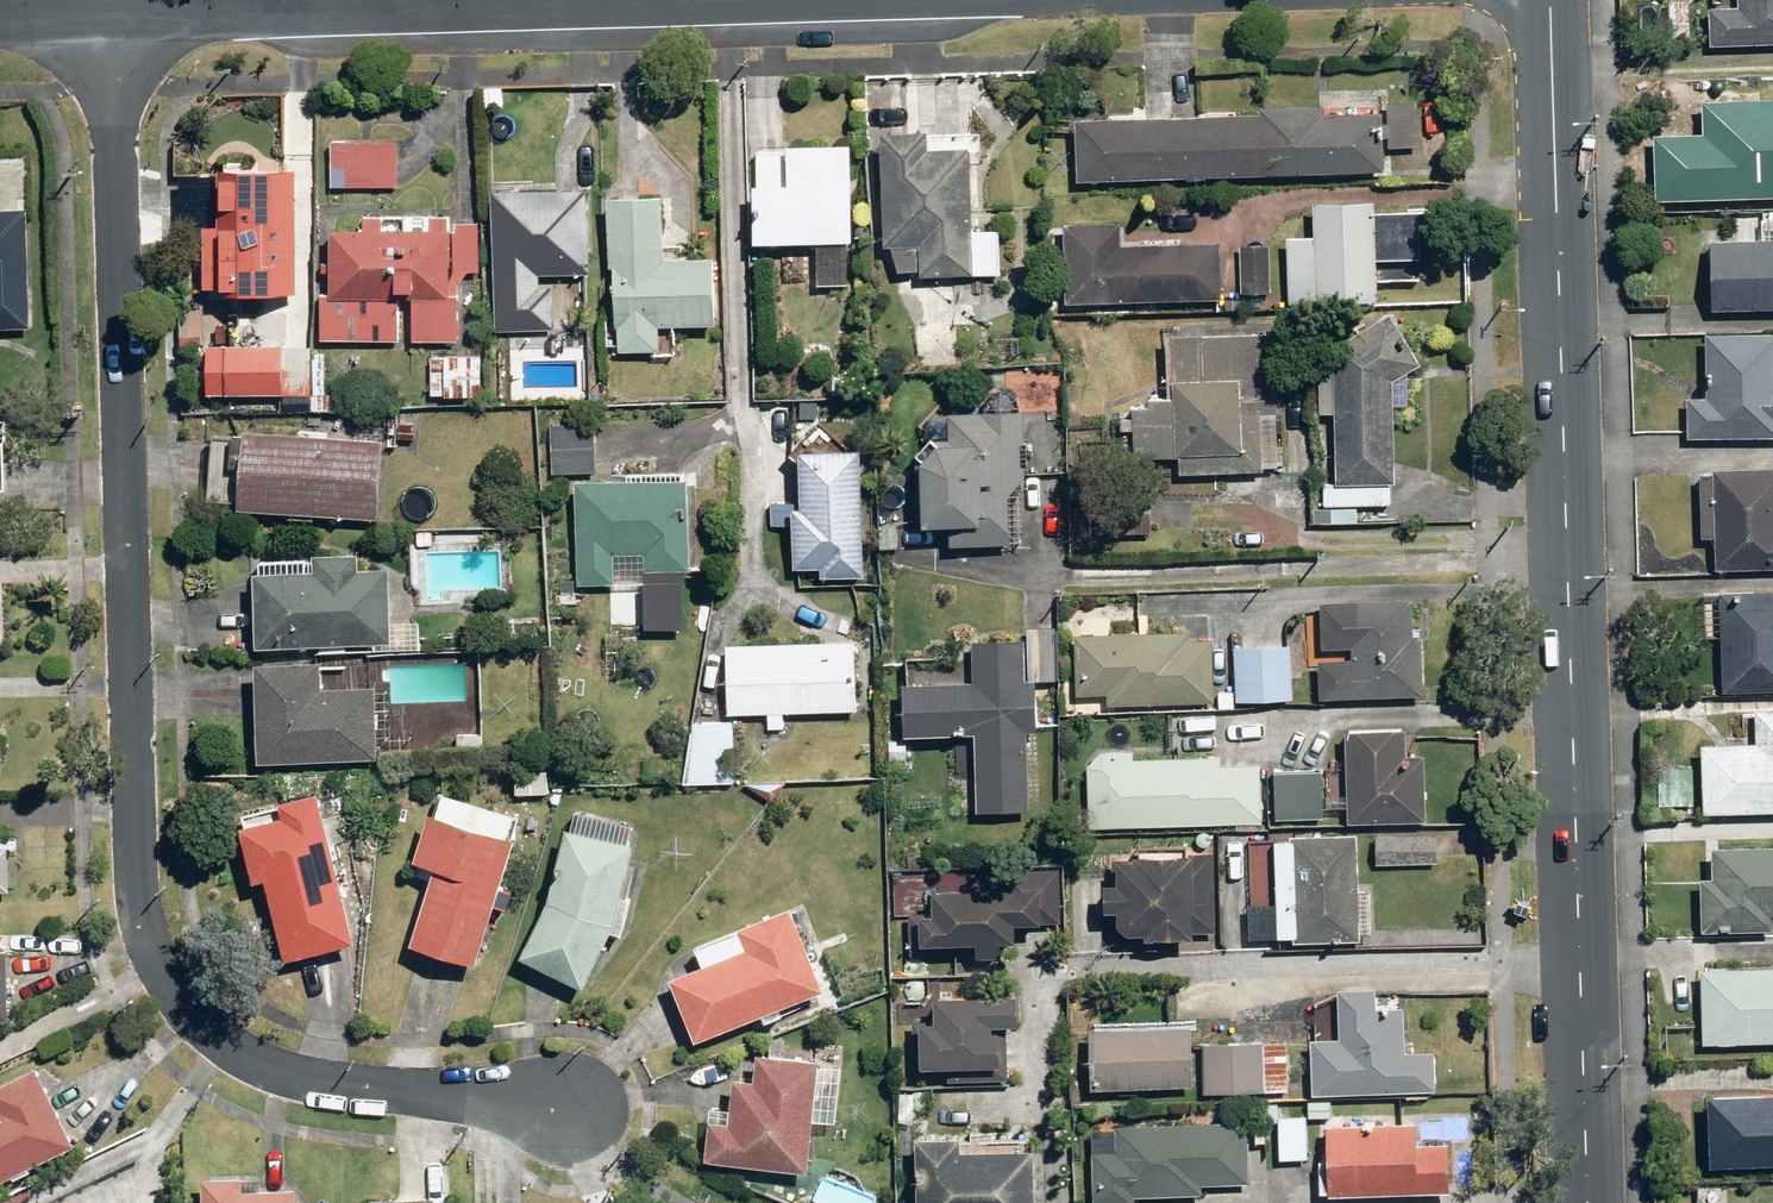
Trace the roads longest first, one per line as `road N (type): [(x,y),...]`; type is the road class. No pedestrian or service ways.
road 1 (residential): [(106,19),(142,940),(200,1025),(293,1072),(569,1111)]
road 2 (primary): [(1588,1202),(1547,0)]
road 3 (residential): [(532,7),(106,19)]
road 4 (residential): [(789,0),(532,7)]

